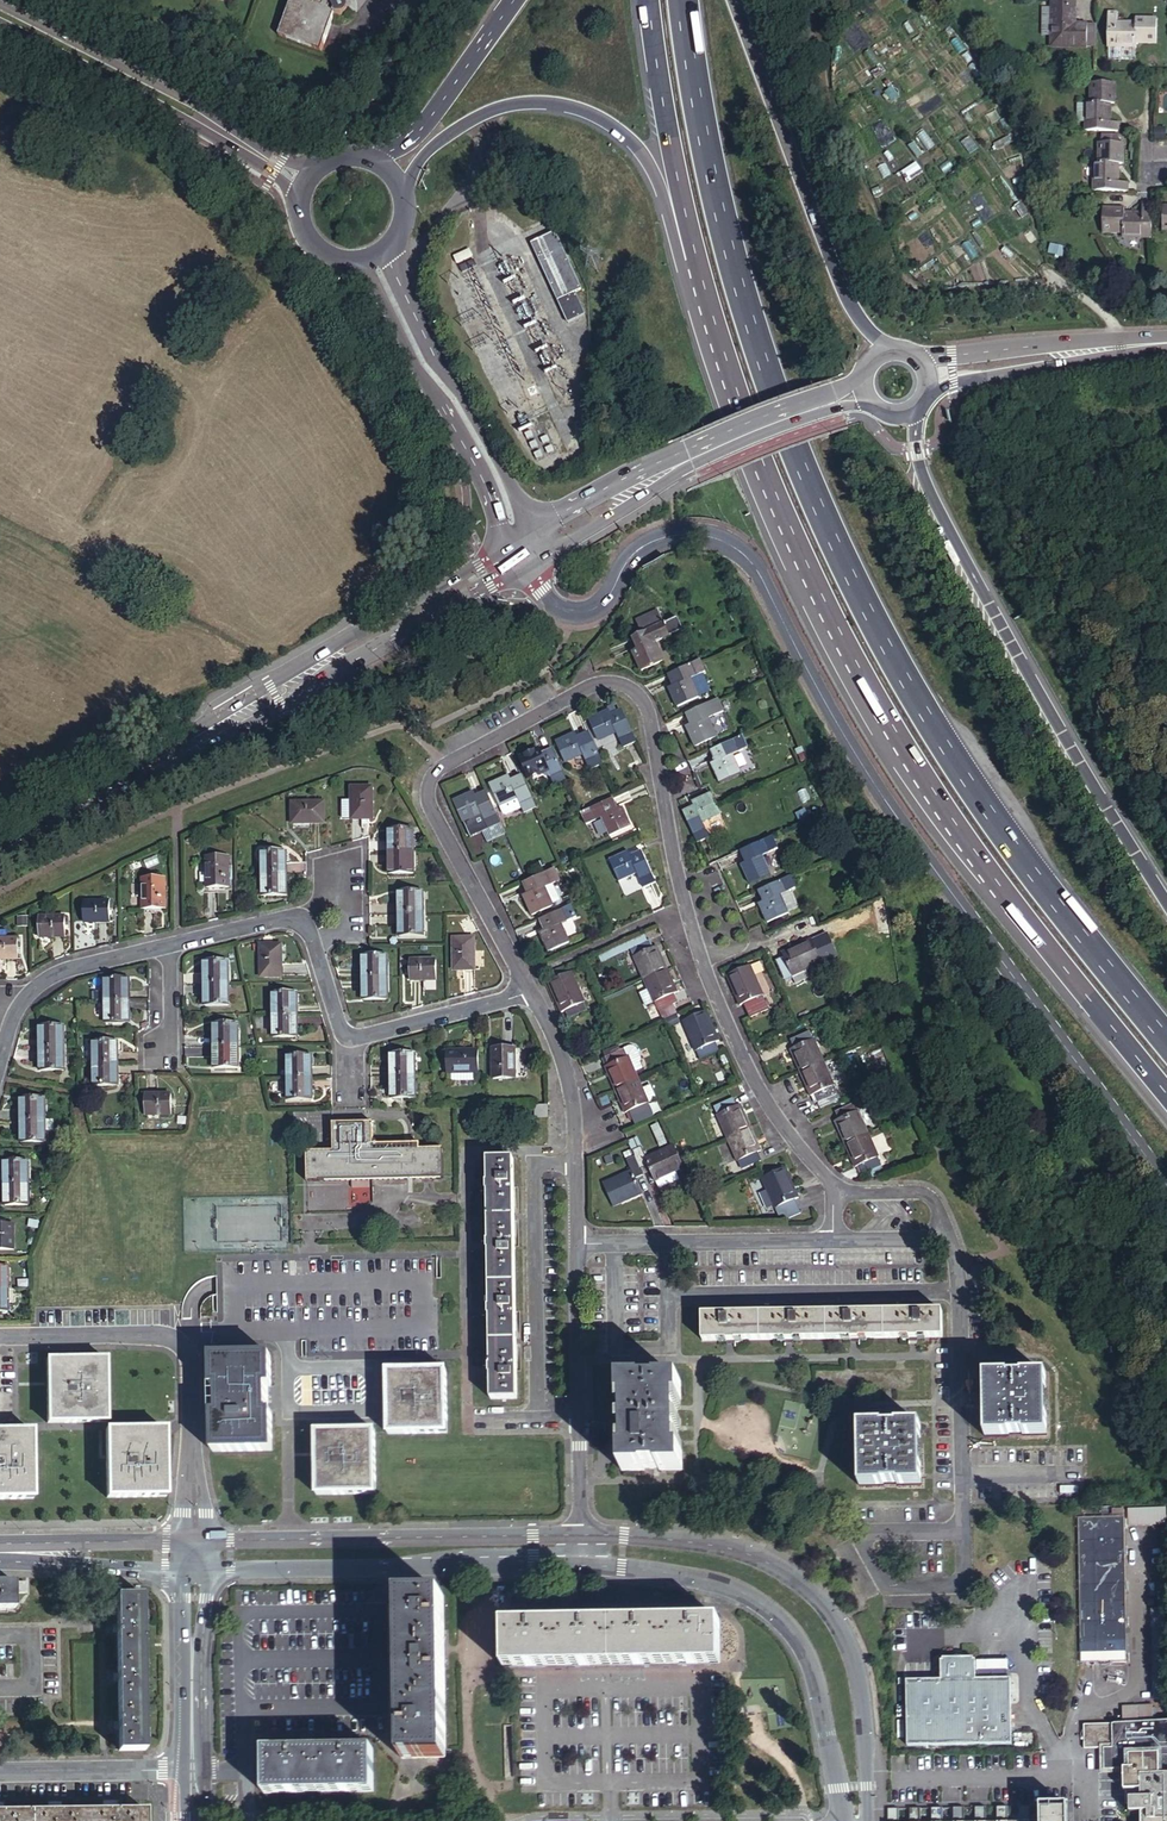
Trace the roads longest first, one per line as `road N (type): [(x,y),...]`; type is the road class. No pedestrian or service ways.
road 1 (trunk): [(1166,1036),(963,768),(839,545),(745,299),(685,0)]
road 2 (secondary): [(530,562),(549,601),(572,612),(594,608),(635,551),(659,537),(707,536),(742,559),(837,735),(1166,1186)]
road 3 (residential): [(530,991),(430,807),(429,782),(434,771),(590,684),(628,685),(649,713),(669,832),(707,977),(761,1093),(833,1192)]
road 4 (trunk): [(698,256),(770,472),(855,655),(984,860),(1166,1089)]
road 5 (tertiary): [(0,859),(530,562)]
road 6 (tertiary): [(518,540),(0,838)]
road 7 (trunk): [(1166,907),(1015,660),(930,493),(914,410)]
road 8 (tertiary): [(860,1820),(866,1786),(857,1674),(818,1600),(743,1551),(581,1534)]
road 9 (tertiary): [(582,1564),(709,1580),(782,1619),(810,1664),(838,1787),(854,1820)]
road 10 (trunk): [(402,186),(432,147),(474,117),(528,100),(572,103),(622,127),(642,149),(698,256)]
road 11 (trunk): [(886,350),(838,293),(730,0)]
road 12 (tertiary): [(209,1571),(582,1564)]
road 13 (tertiary): [(581,1534),(208,1540)]
road 14 (secondary): [(319,163),(282,155),(0,4)]
road 15 (secondary): [(518,540),(525,519),(505,473),(395,271),(401,232)]
road 16 (secondary): [(337,261),(377,289),(480,474),(498,524),(518,540)]
road 17 (secondary): [(0,31),(297,195)]
road 18 (residential): [(0,1338),(175,1340),(188,1360),(192,1461)]
road 19 (residential): [(950,1238),(959,1292),(964,1530)]
road 20 (residential): [(581,1534),(577,1243)]
road 21 (residential): [(577,1243),(571,1094),(557,1041),(530,991)]
road 22 (trunk): [(651,0),(698,256)]
road 23 (residential): [(577,1243),(834,1239)]
road 24 (tertiary): [(1166,341),(928,377)]
road 25 (residential): [(1088,1820),(1087,1774),(893,1778)]
road 26 (residential): [(964,1530),(869,1532),(863,1542),(886,1585),(965,1583)]
road 27 (residential): [(170,944),(39,984),(19,1004),(0,1059)]
road 28 (trunk): [(512,0),(410,137),(381,161)]
road 29 (residential): [(0,1772),(194,1767)]
road 30 (secondary): [(689,457),(670,457),(518,540)]
road 31 (secondary): [(530,562),(674,476),(689,457)]
road 32 (secondary): [(863,393),(689,457)]
road 33 (residential): [(530,991),(351,1036)]
road 34 (residential): [(833,1192),(924,1193),(950,1238)]
road 35 (residential): [(308,926),(282,917),(170,944)]
road 36 (residential): [(351,1036),(338,1023),(308,926)]

